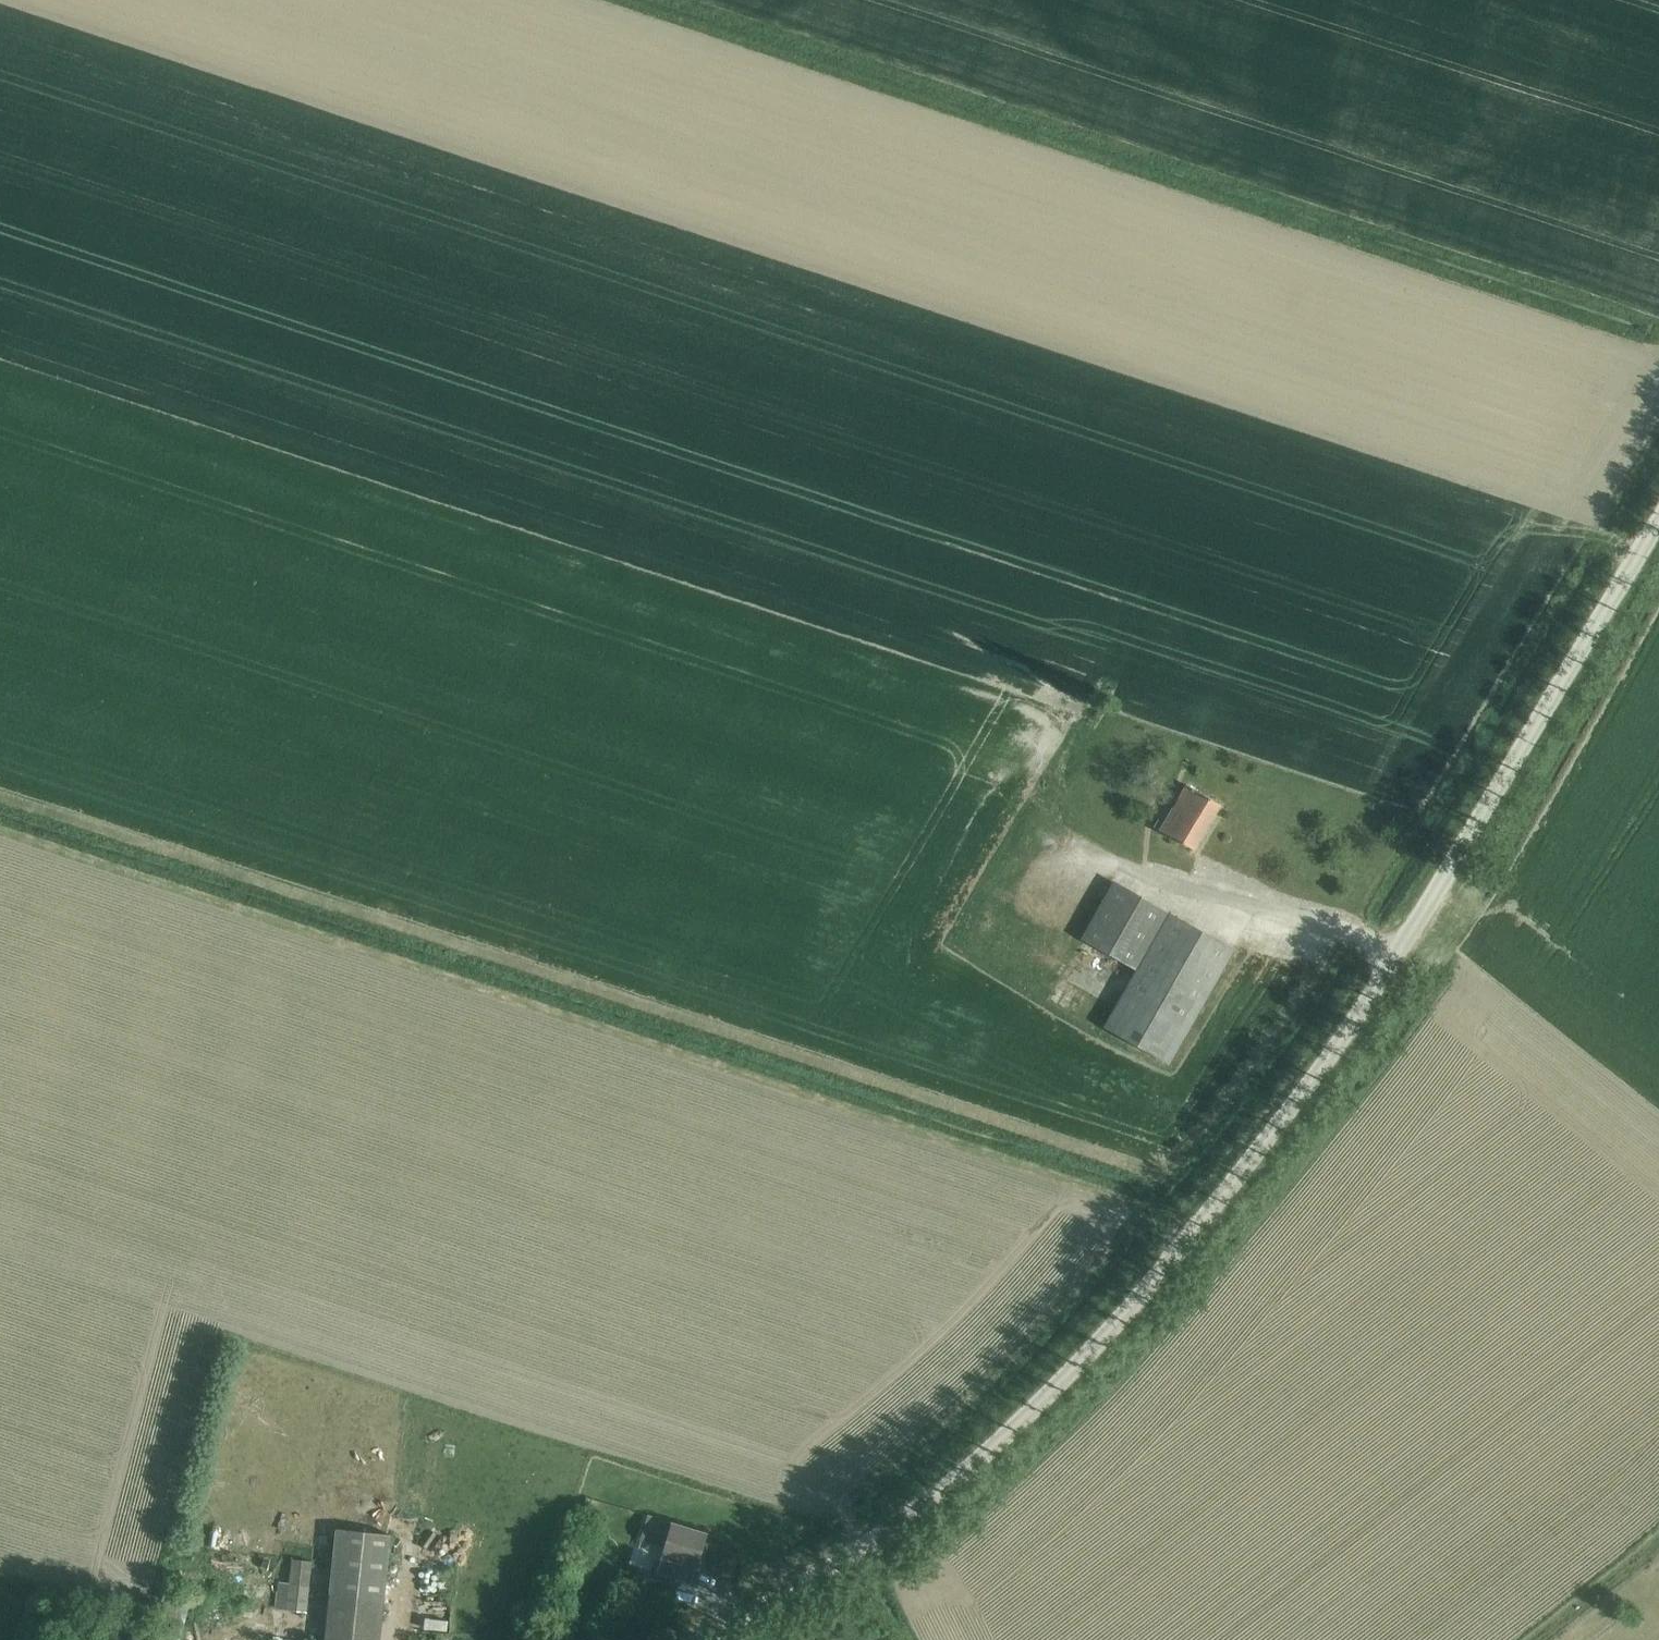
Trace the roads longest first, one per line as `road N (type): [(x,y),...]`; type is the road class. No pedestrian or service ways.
road 1 (unclassified): [(701,1639),(891,1539),(1130,1301),(1398,973),(1658,547)]

